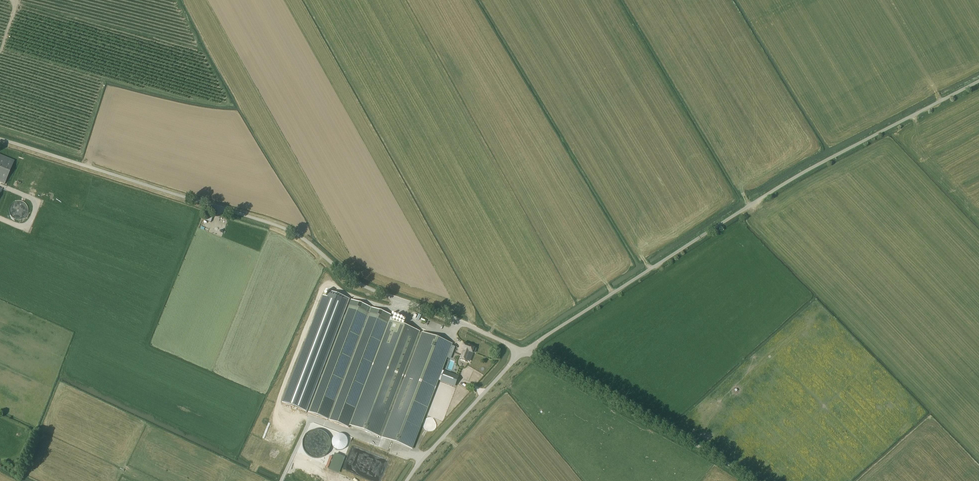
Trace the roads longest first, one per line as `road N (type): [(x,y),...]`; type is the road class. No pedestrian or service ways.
road 1 (unclassified): [(521,352),(356,282),(284,228),(0,139)]
road 2 (unclassified): [(530,347),(741,209),(978,80)]
road 3 (unclassified): [(751,480),(543,362),(530,347)]
road 4 (unclassified): [(403,480),(521,352)]

